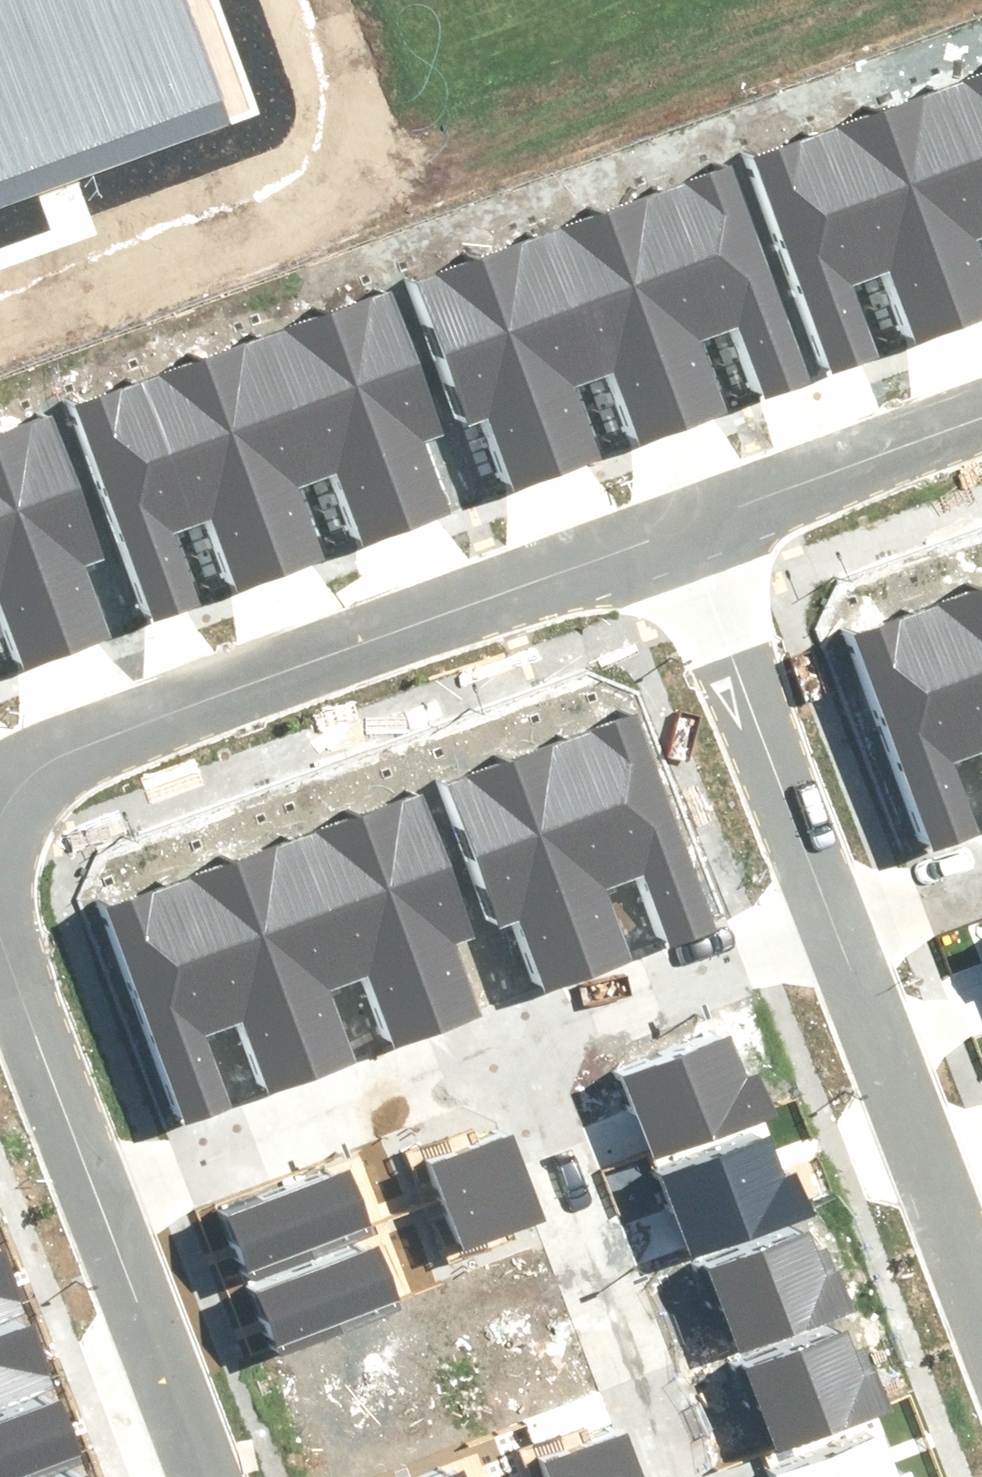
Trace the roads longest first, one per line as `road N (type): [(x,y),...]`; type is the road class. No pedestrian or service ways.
road 1 (residential): [(694,524),(31,767)]
road 2 (residential): [(501,1028),(666,1476)]
road 3 (residential): [(85,1188),(501,1028)]
road 4 (residential): [(981,1322),(834,903)]
road 5 (residential): [(834,903),(694,524)]
road 6 (residential): [(501,1028),(834,903)]
road 7 (residential): [(85,1188),(191,1476)]
road 8 (residential): [(981,419),(694,524)]
road 9 (residential): [(0,953),(85,1188)]
road 10 (residential): [(834,903),(981,848)]

